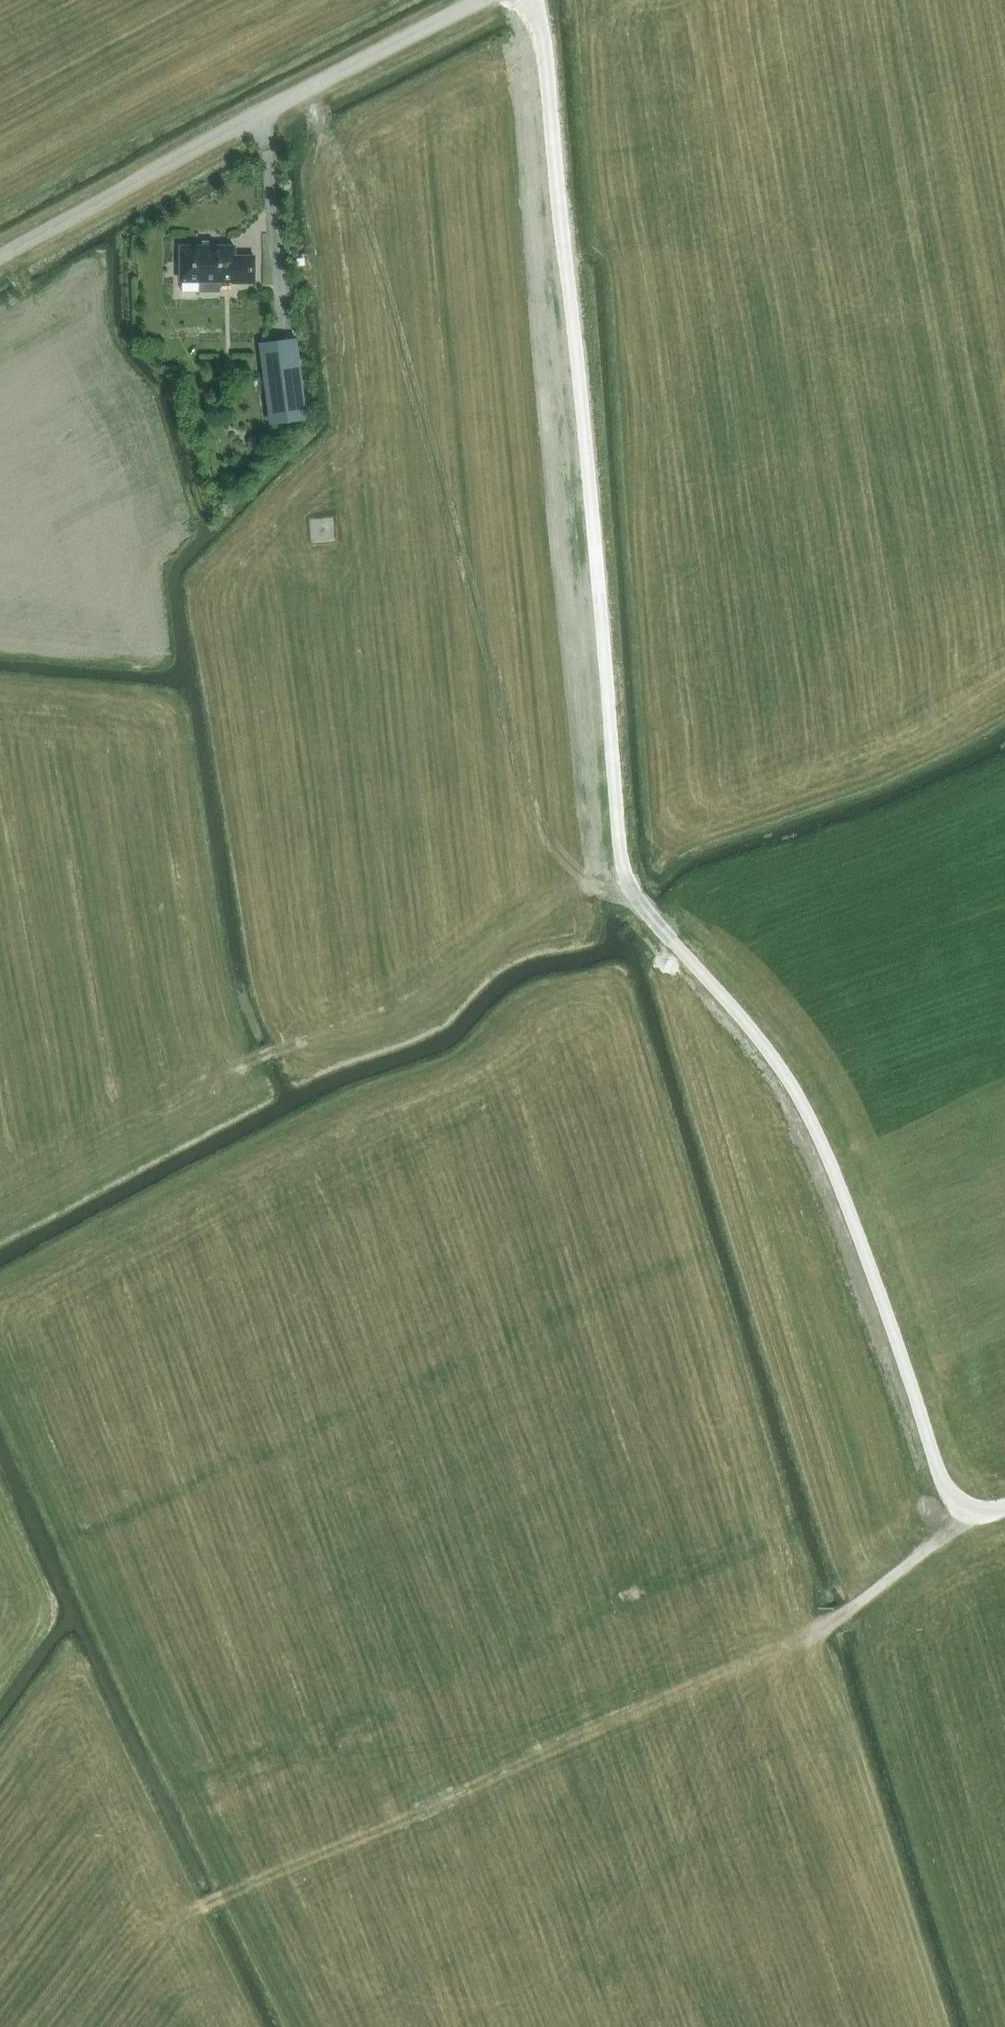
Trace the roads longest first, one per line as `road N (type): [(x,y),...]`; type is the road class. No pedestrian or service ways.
road 1 (unclassified): [(0,256),(482,0)]
road 2 (track): [(819,1624),(873,1593),(969,1512)]

